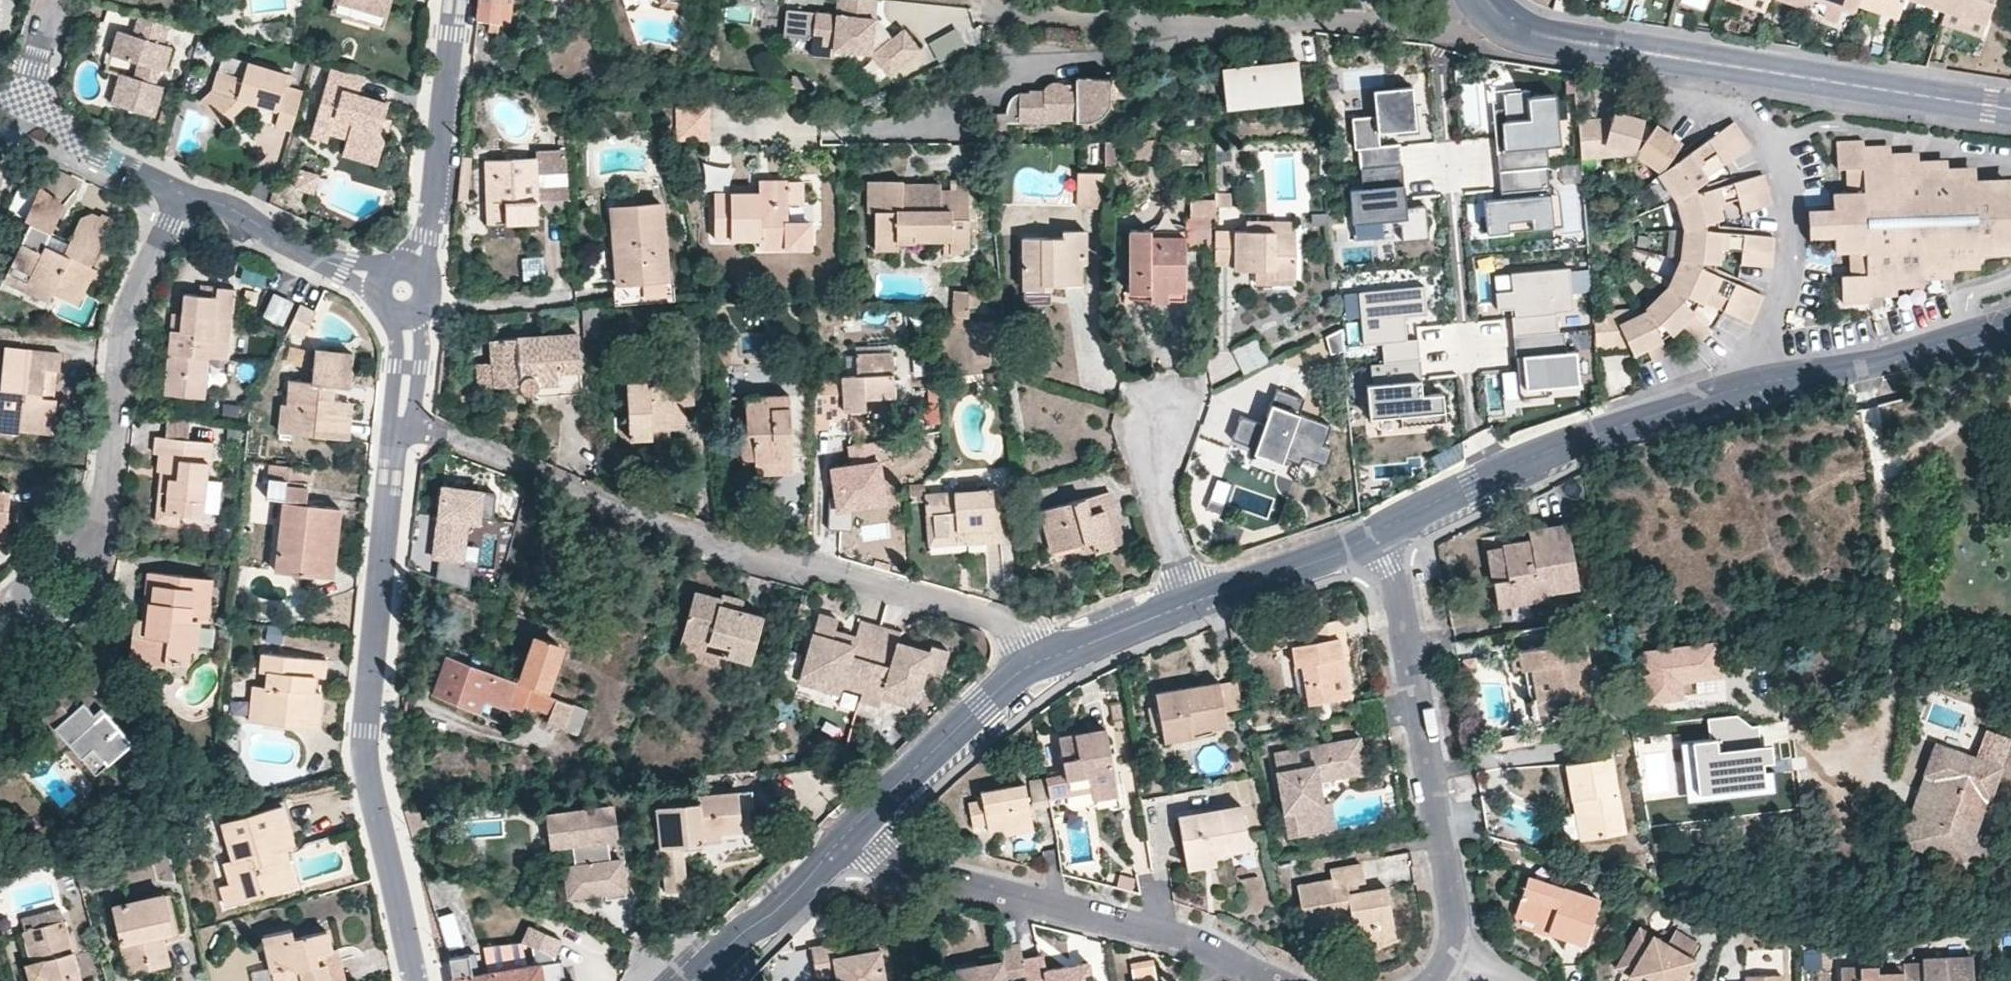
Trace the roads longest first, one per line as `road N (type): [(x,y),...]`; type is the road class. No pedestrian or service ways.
road 1 (residential): [(398,418),(600,496),(999,621),(1041,660)]
road 2 (residential): [(1378,535),(1528,458),(1633,421),(2010,324)]
road 3 (residential): [(398,418),(364,733),(412,980)]
road 4 (residential): [(1544,34),(2010,107)]
road 5 (residential): [(1277,980),(1151,924),(897,867),(853,829)]
road 6 (residential): [(1378,535),(1401,591),(1455,891),(1449,958)]
road 7 (residential): [(58,584),(100,534),(128,325),(184,192)]
road 8 (residential): [(1041,660),(1378,535)]
road 9 (residential): [(456,0),(429,236),(407,290)]
road 10 (residential): [(853,829),(1041,660)]
road 11 (residential): [(184,192),(223,202),(285,242),(407,290)]
road 12 (residential): [(696,980),(816,873),(853,829)]
road 13 (residential): [(25,110),(184,192)]
road 14 (residential): [(407,290),(398,418)]

